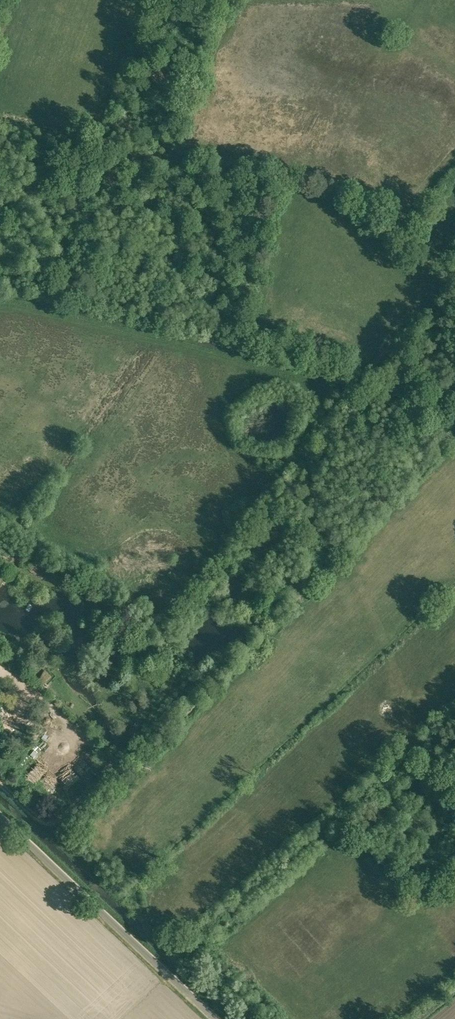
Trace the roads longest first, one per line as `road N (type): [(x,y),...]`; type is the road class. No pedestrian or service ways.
road 1 (track): [(0,305),(333,380),(366,380),(454,289)]
road 2 (unclassified): [(216,1018),(0,817)]
road 3 (track): [(0,785),(46,824),(57,822),(105,769)]

